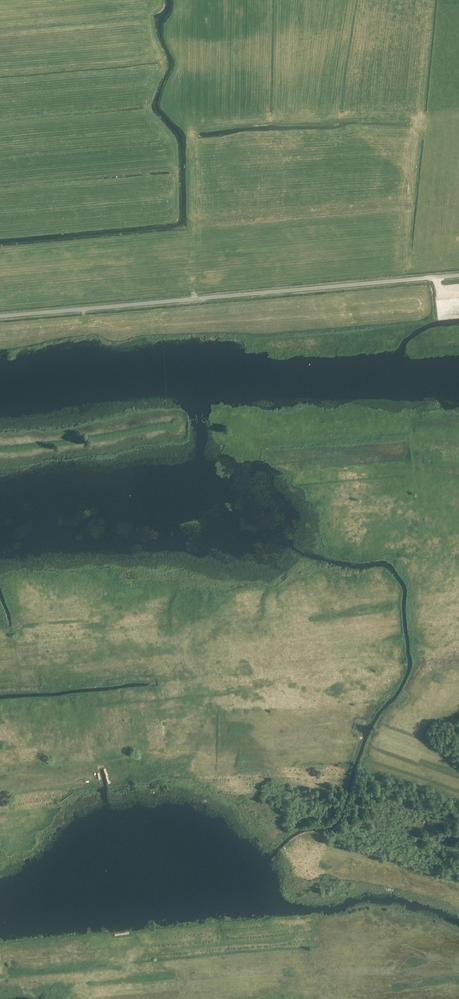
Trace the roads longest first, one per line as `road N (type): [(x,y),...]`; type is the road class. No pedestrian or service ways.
road 1 (unclassified): [(0,316),(458,275)]

